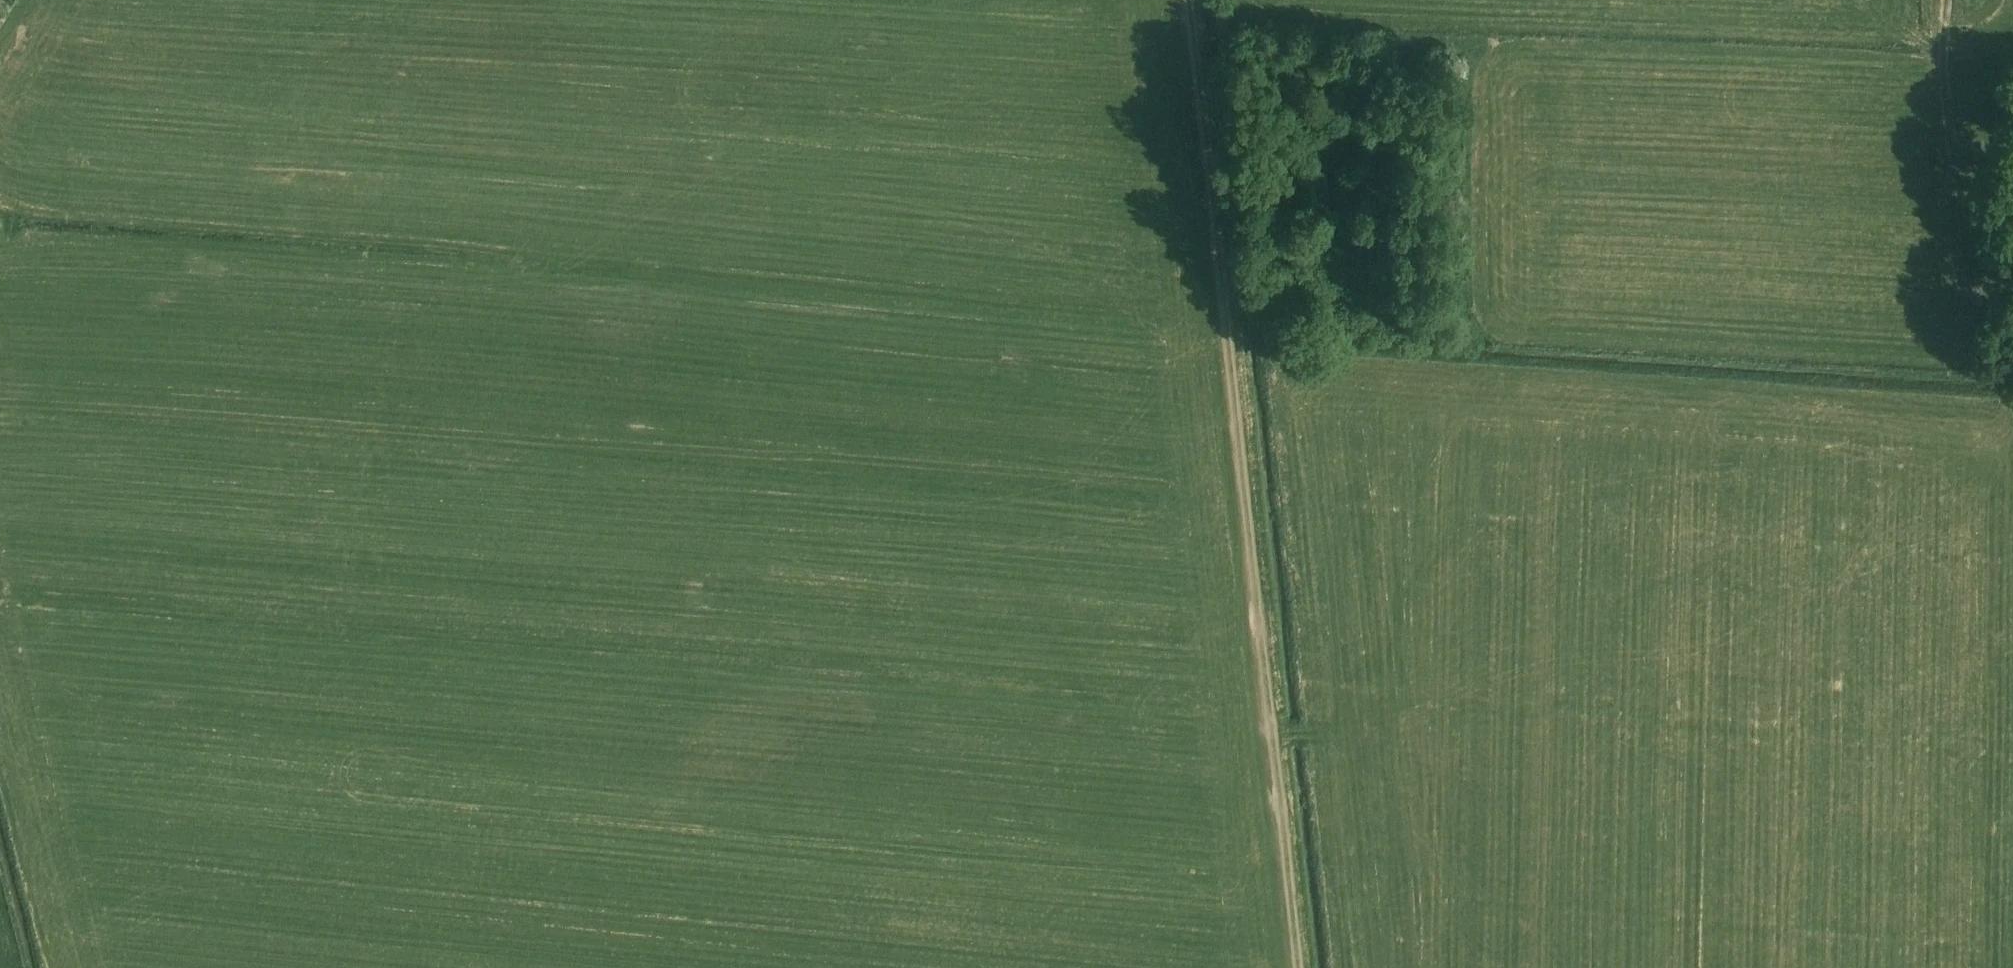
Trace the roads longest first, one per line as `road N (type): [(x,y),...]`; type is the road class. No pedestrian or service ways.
road 1 (track): [(1298,967),(1187,0)]

